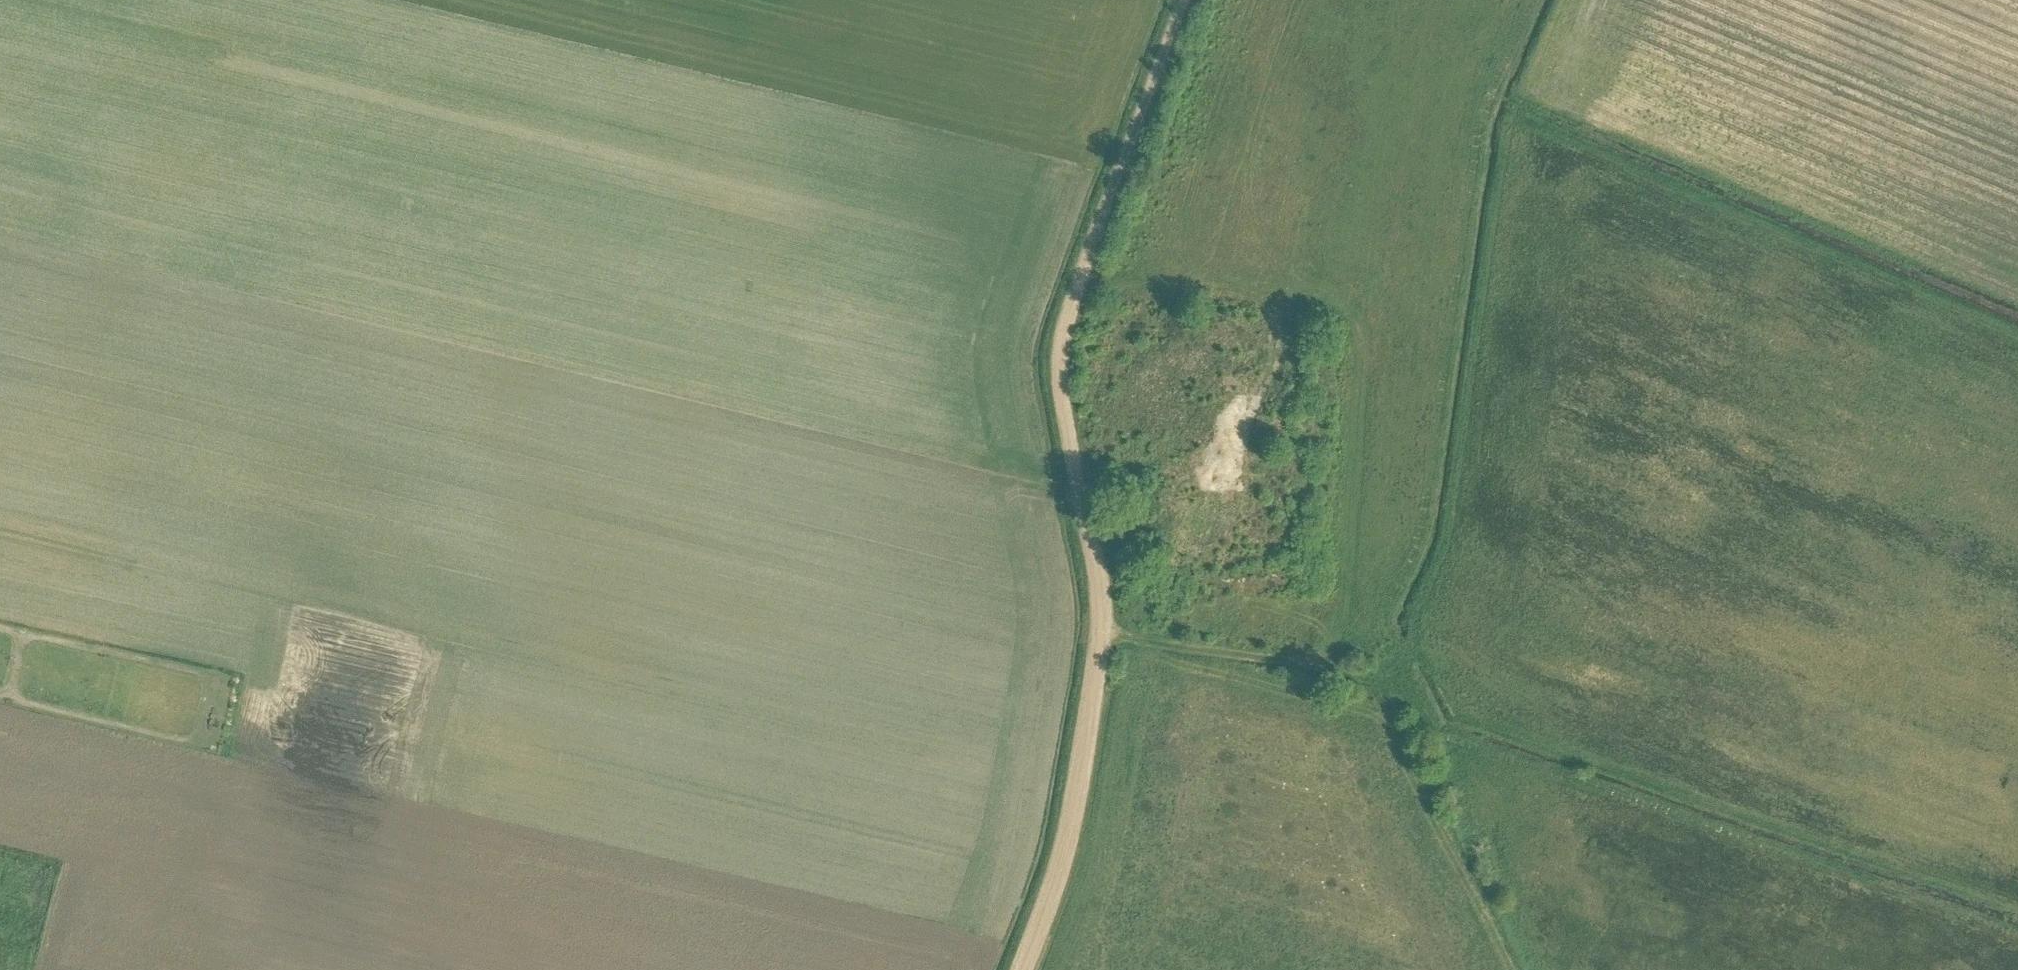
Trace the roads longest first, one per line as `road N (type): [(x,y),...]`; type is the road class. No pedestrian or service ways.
road 1 (track): [(1183,0),(1099,219),(1060,351),(1099,609),(1065,863),(1021,969)]

